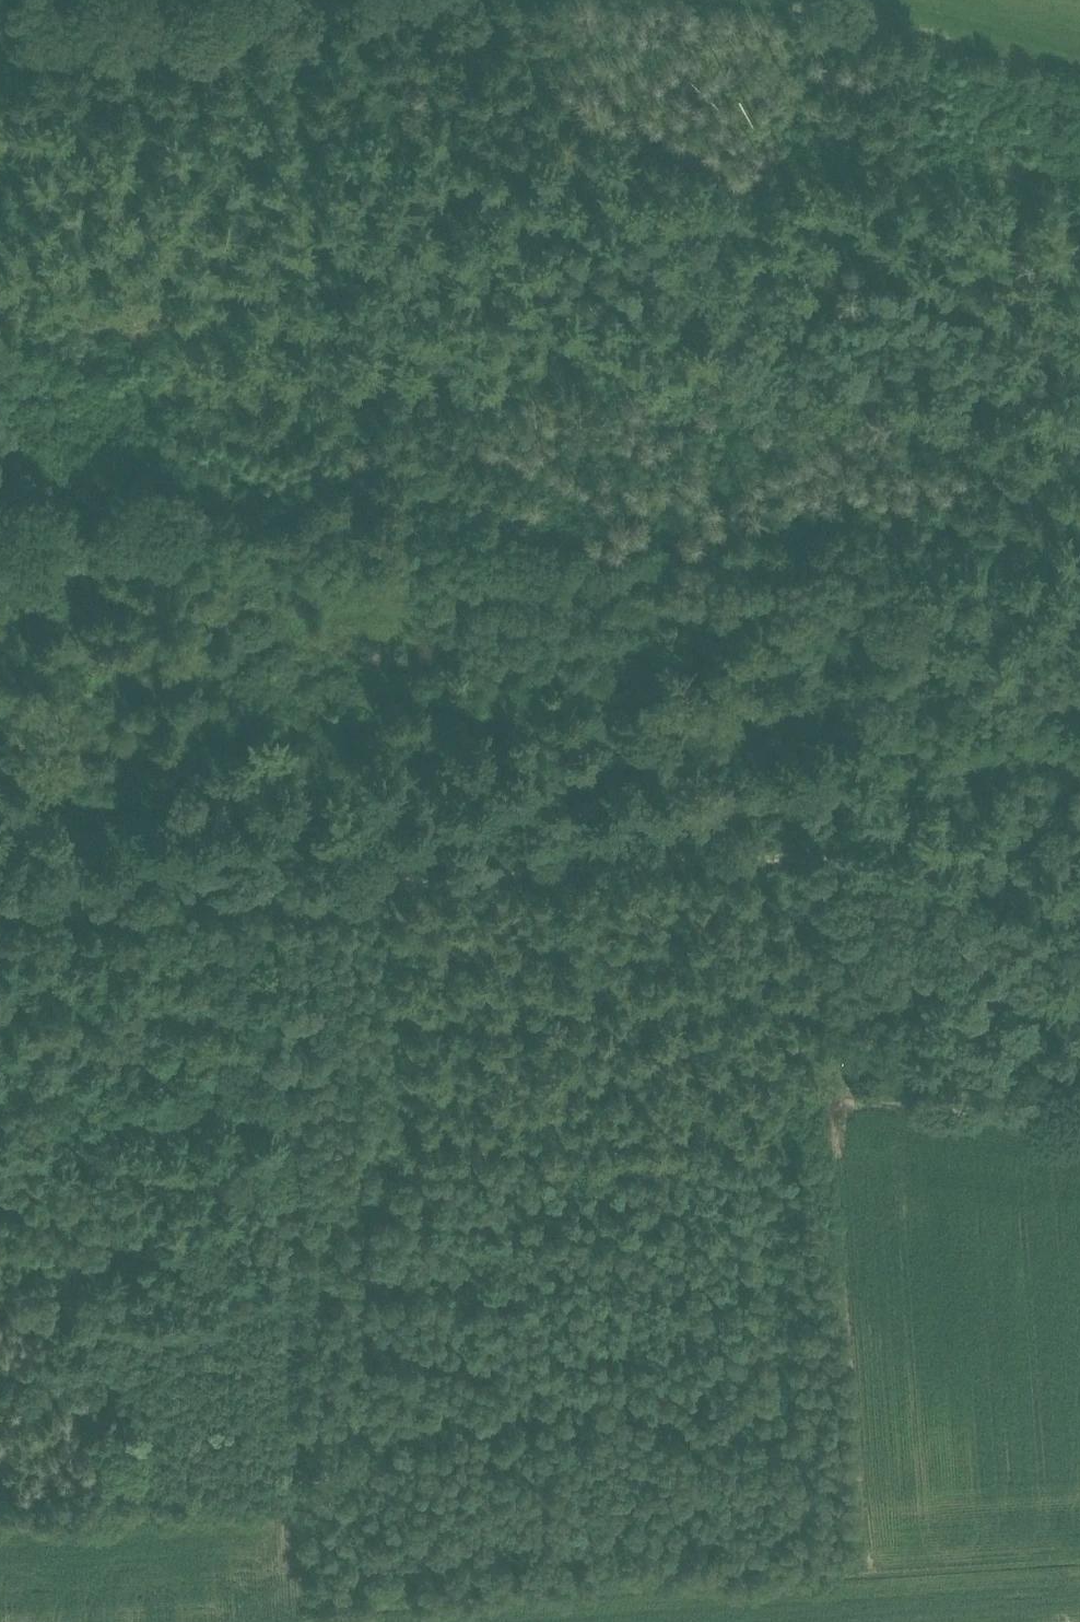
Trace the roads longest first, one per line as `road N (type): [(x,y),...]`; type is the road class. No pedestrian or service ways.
road 1 (track): [(4,915),(777,855),(884,862),(1079,904)]

